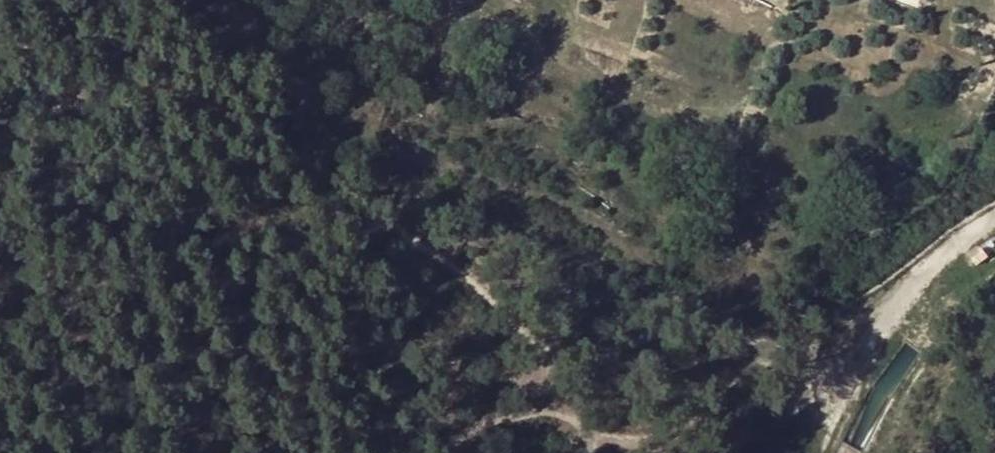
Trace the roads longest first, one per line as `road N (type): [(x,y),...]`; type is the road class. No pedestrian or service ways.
road 1 (track): [(994,230),(800,376)]

